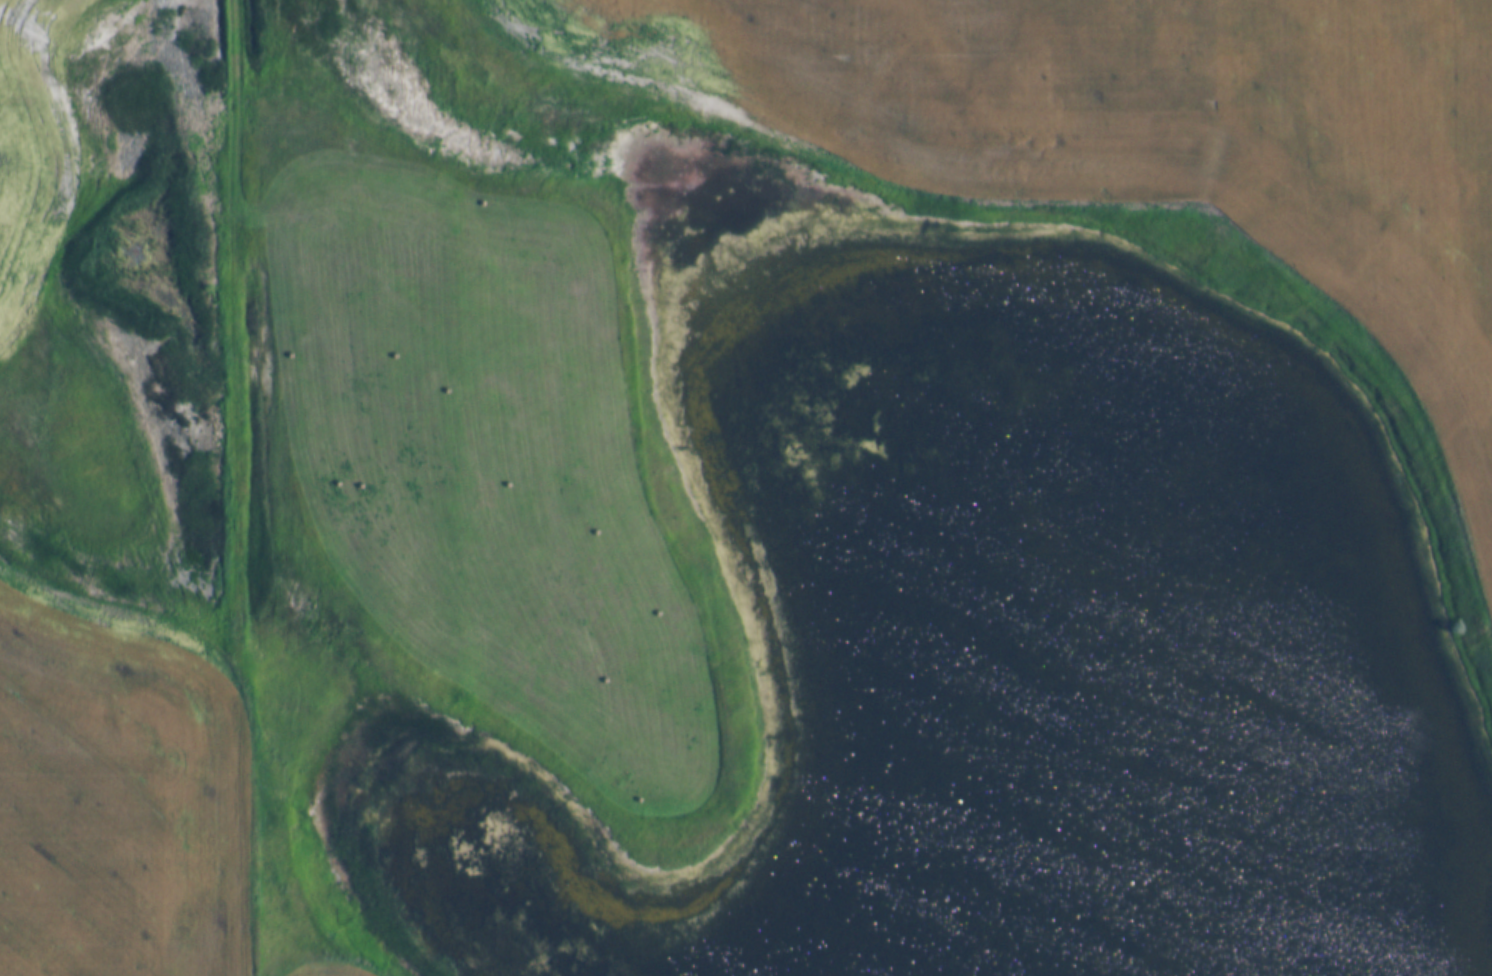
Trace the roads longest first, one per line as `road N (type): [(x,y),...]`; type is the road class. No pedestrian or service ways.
road 1 (track): [(261,975),(248,337),(220,0)]

